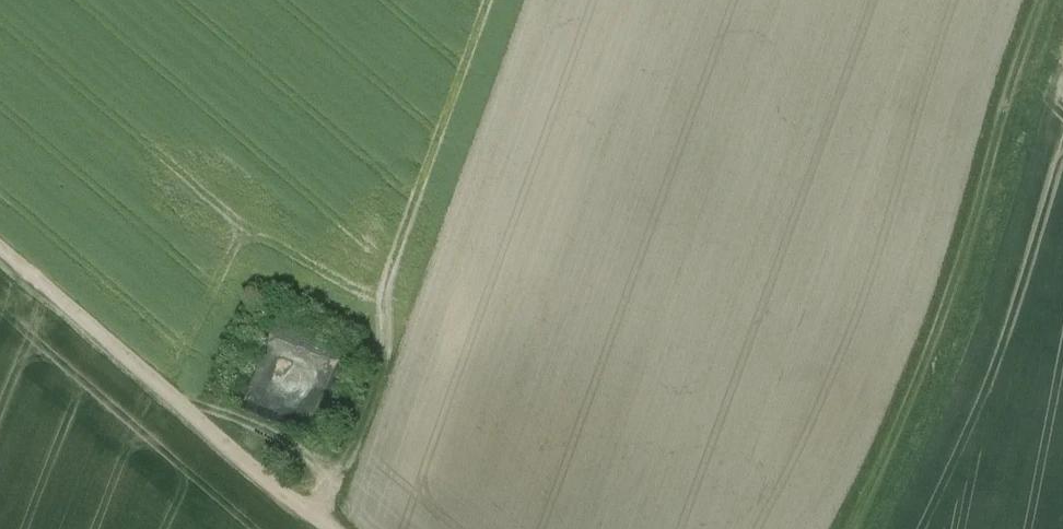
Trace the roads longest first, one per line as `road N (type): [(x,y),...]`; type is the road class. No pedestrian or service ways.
road 1 (track): [(866,528),(970,301),(1057,0)]
road 2 (track): [(0,256),(327,528)]

